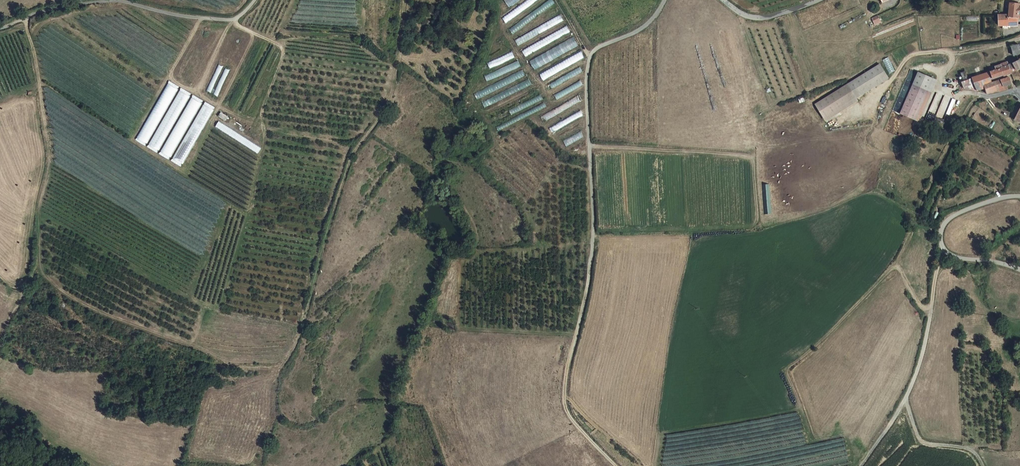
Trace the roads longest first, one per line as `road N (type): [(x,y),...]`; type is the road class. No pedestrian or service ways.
road 1 (track): [(405,0),(390,100),(354,154),(293,352),(285,364),(261,368),(97,310),(43,273),(40,206),(52,159),(26,21)]
road 2 (unclassified): [(664,0),(643,29),(591,54),(585,82),(594,233),(565,401),(615,465)]
road 3 (unclassified): [(255,0),(236,20),(92,3),(0,29)]
road 4 (track): [(861,465),(920,364),(943,248)]
road 5 (track): [(589,145),(744,156),(752,161),(757,220)]
road 6 (track): [(931,308),(896,267),(788,369)]
road 7 (unclassified): [(1019,197),(956,217),(941,235),(946,253),(958,259),(1019,272)]
road 8 (track): [(882,196),(919,216),(966,113),(986,97)]
road 9 (track): [(1019,40),(954,60),(944,90),(986,97)]
road 10 (unclassified): [(954,60),(950,54),(912,56),(885,91),(877,122)]

